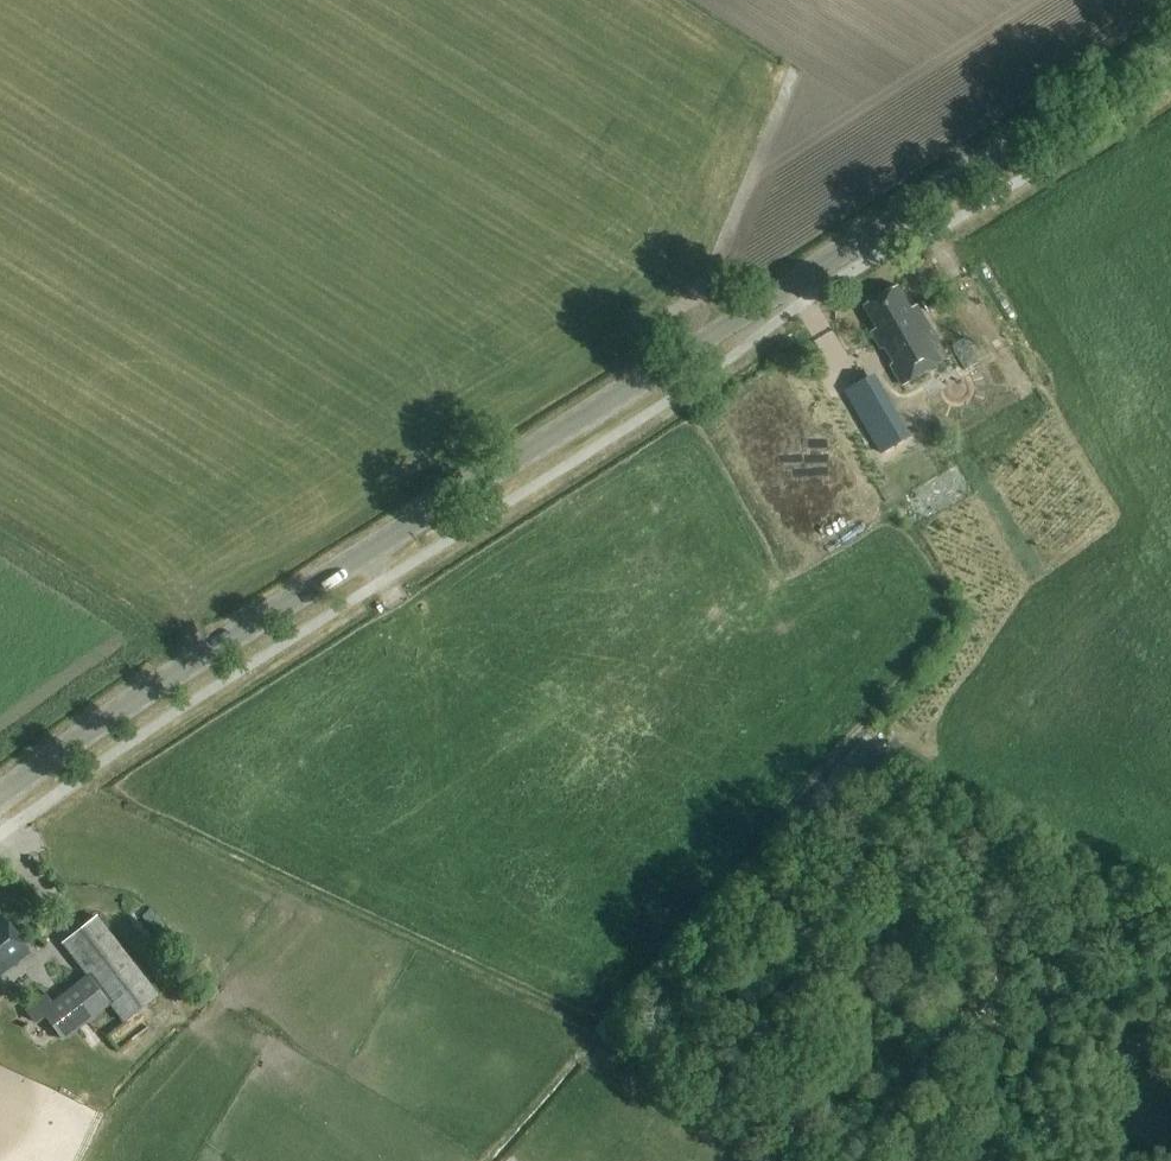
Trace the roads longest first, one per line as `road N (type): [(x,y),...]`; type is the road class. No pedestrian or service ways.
road 1 (tertiary): [(0,797),(149,691),(1170,42)]

